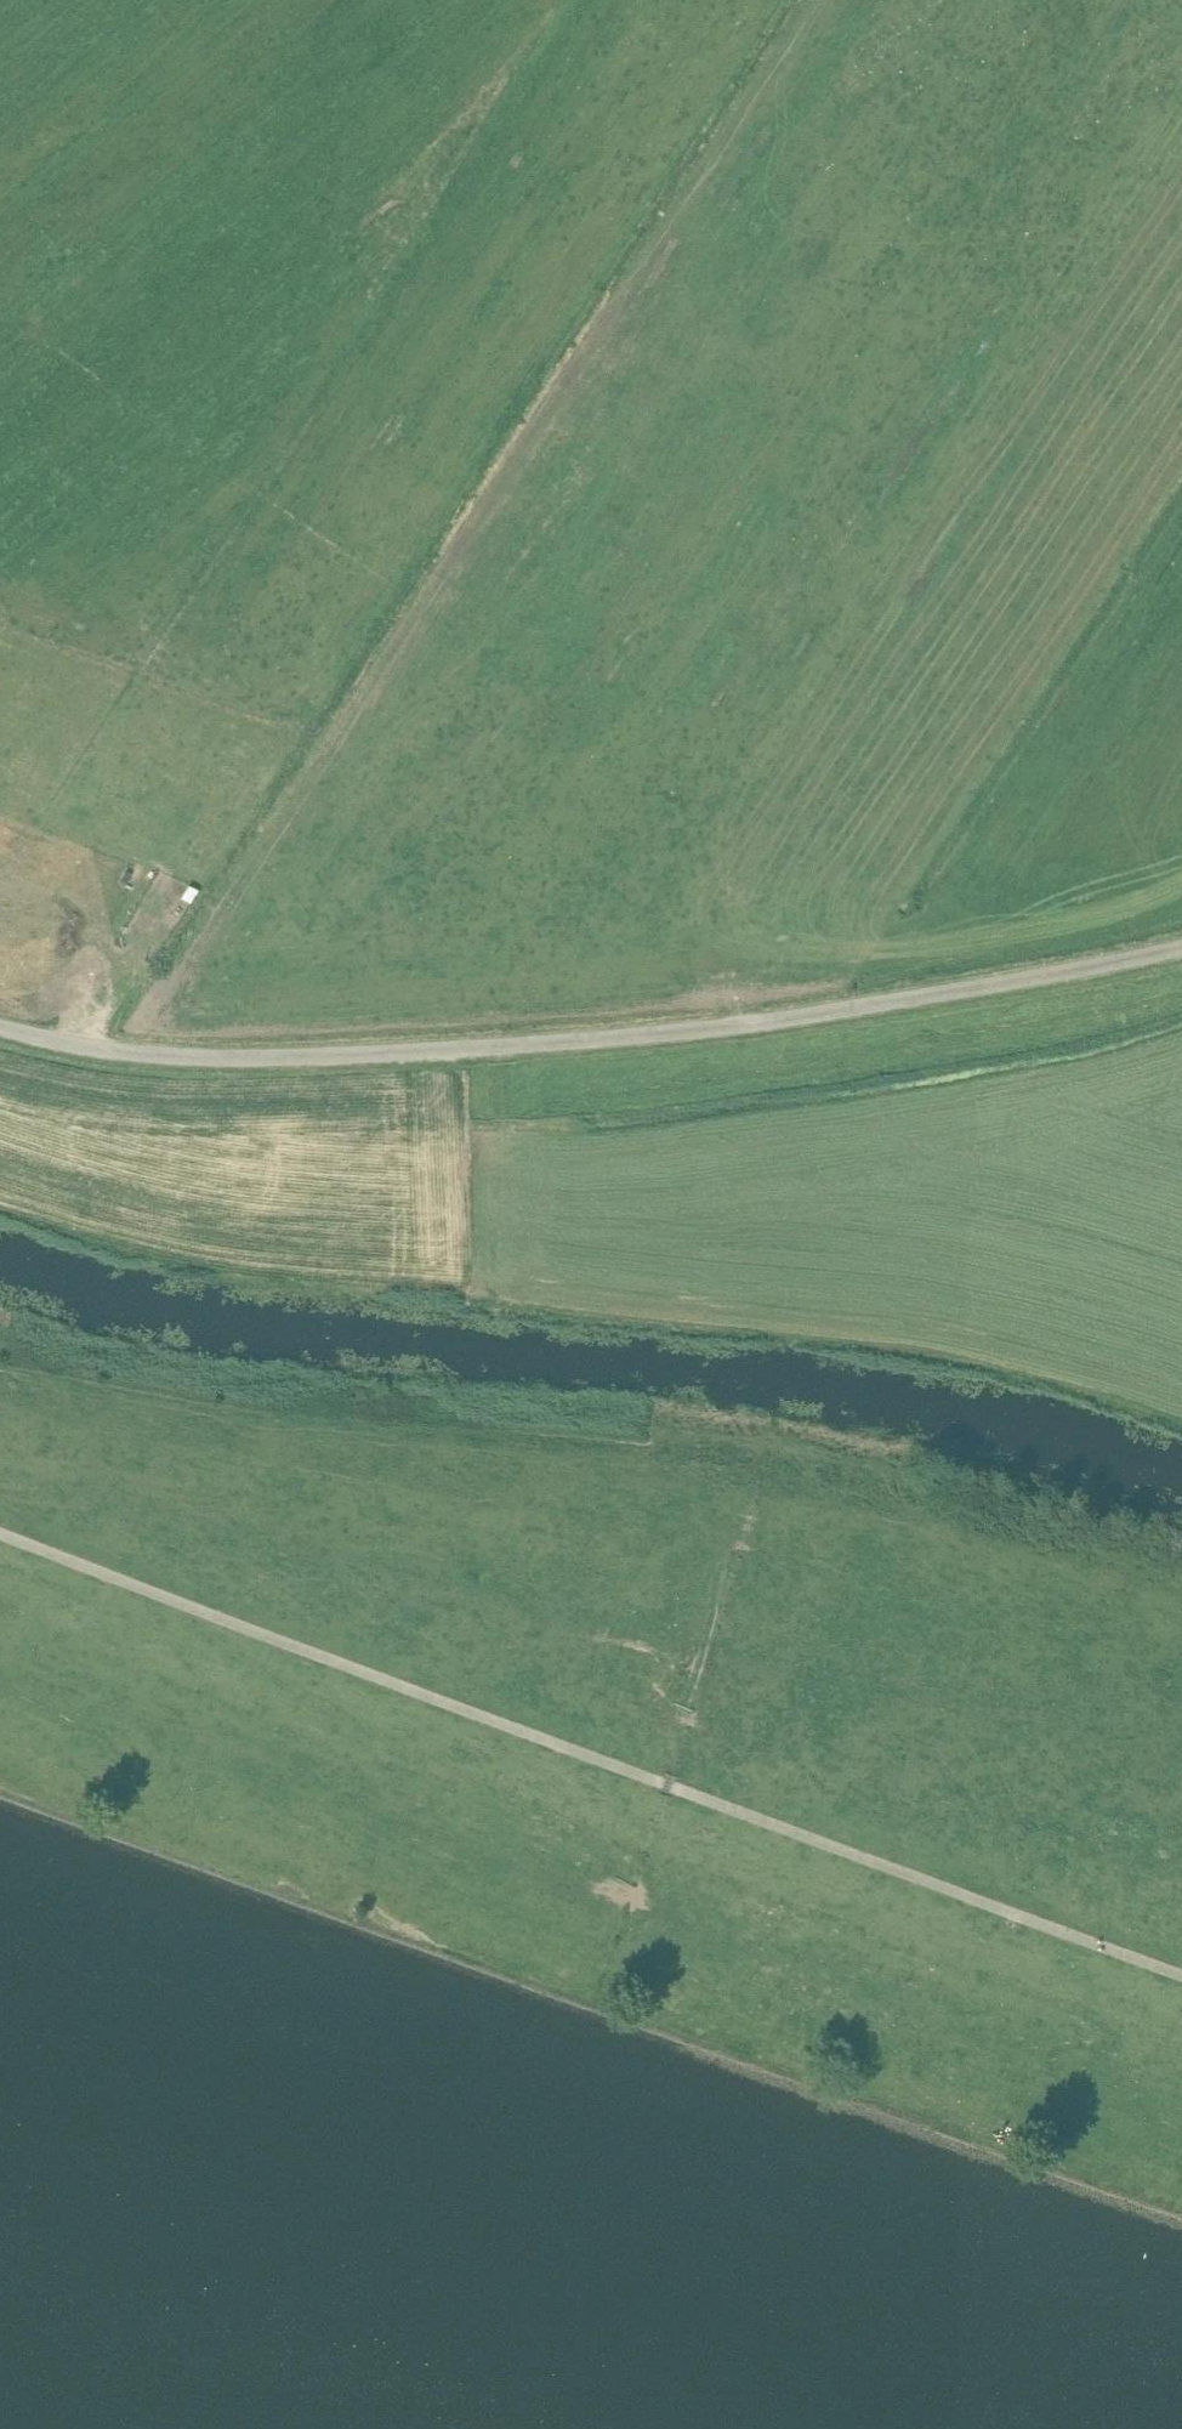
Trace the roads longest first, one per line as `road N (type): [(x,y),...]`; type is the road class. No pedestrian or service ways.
road 1 (tertiary): [(1181,947),(757,1024),(585,1042),(173,1059),(0,1028)]

